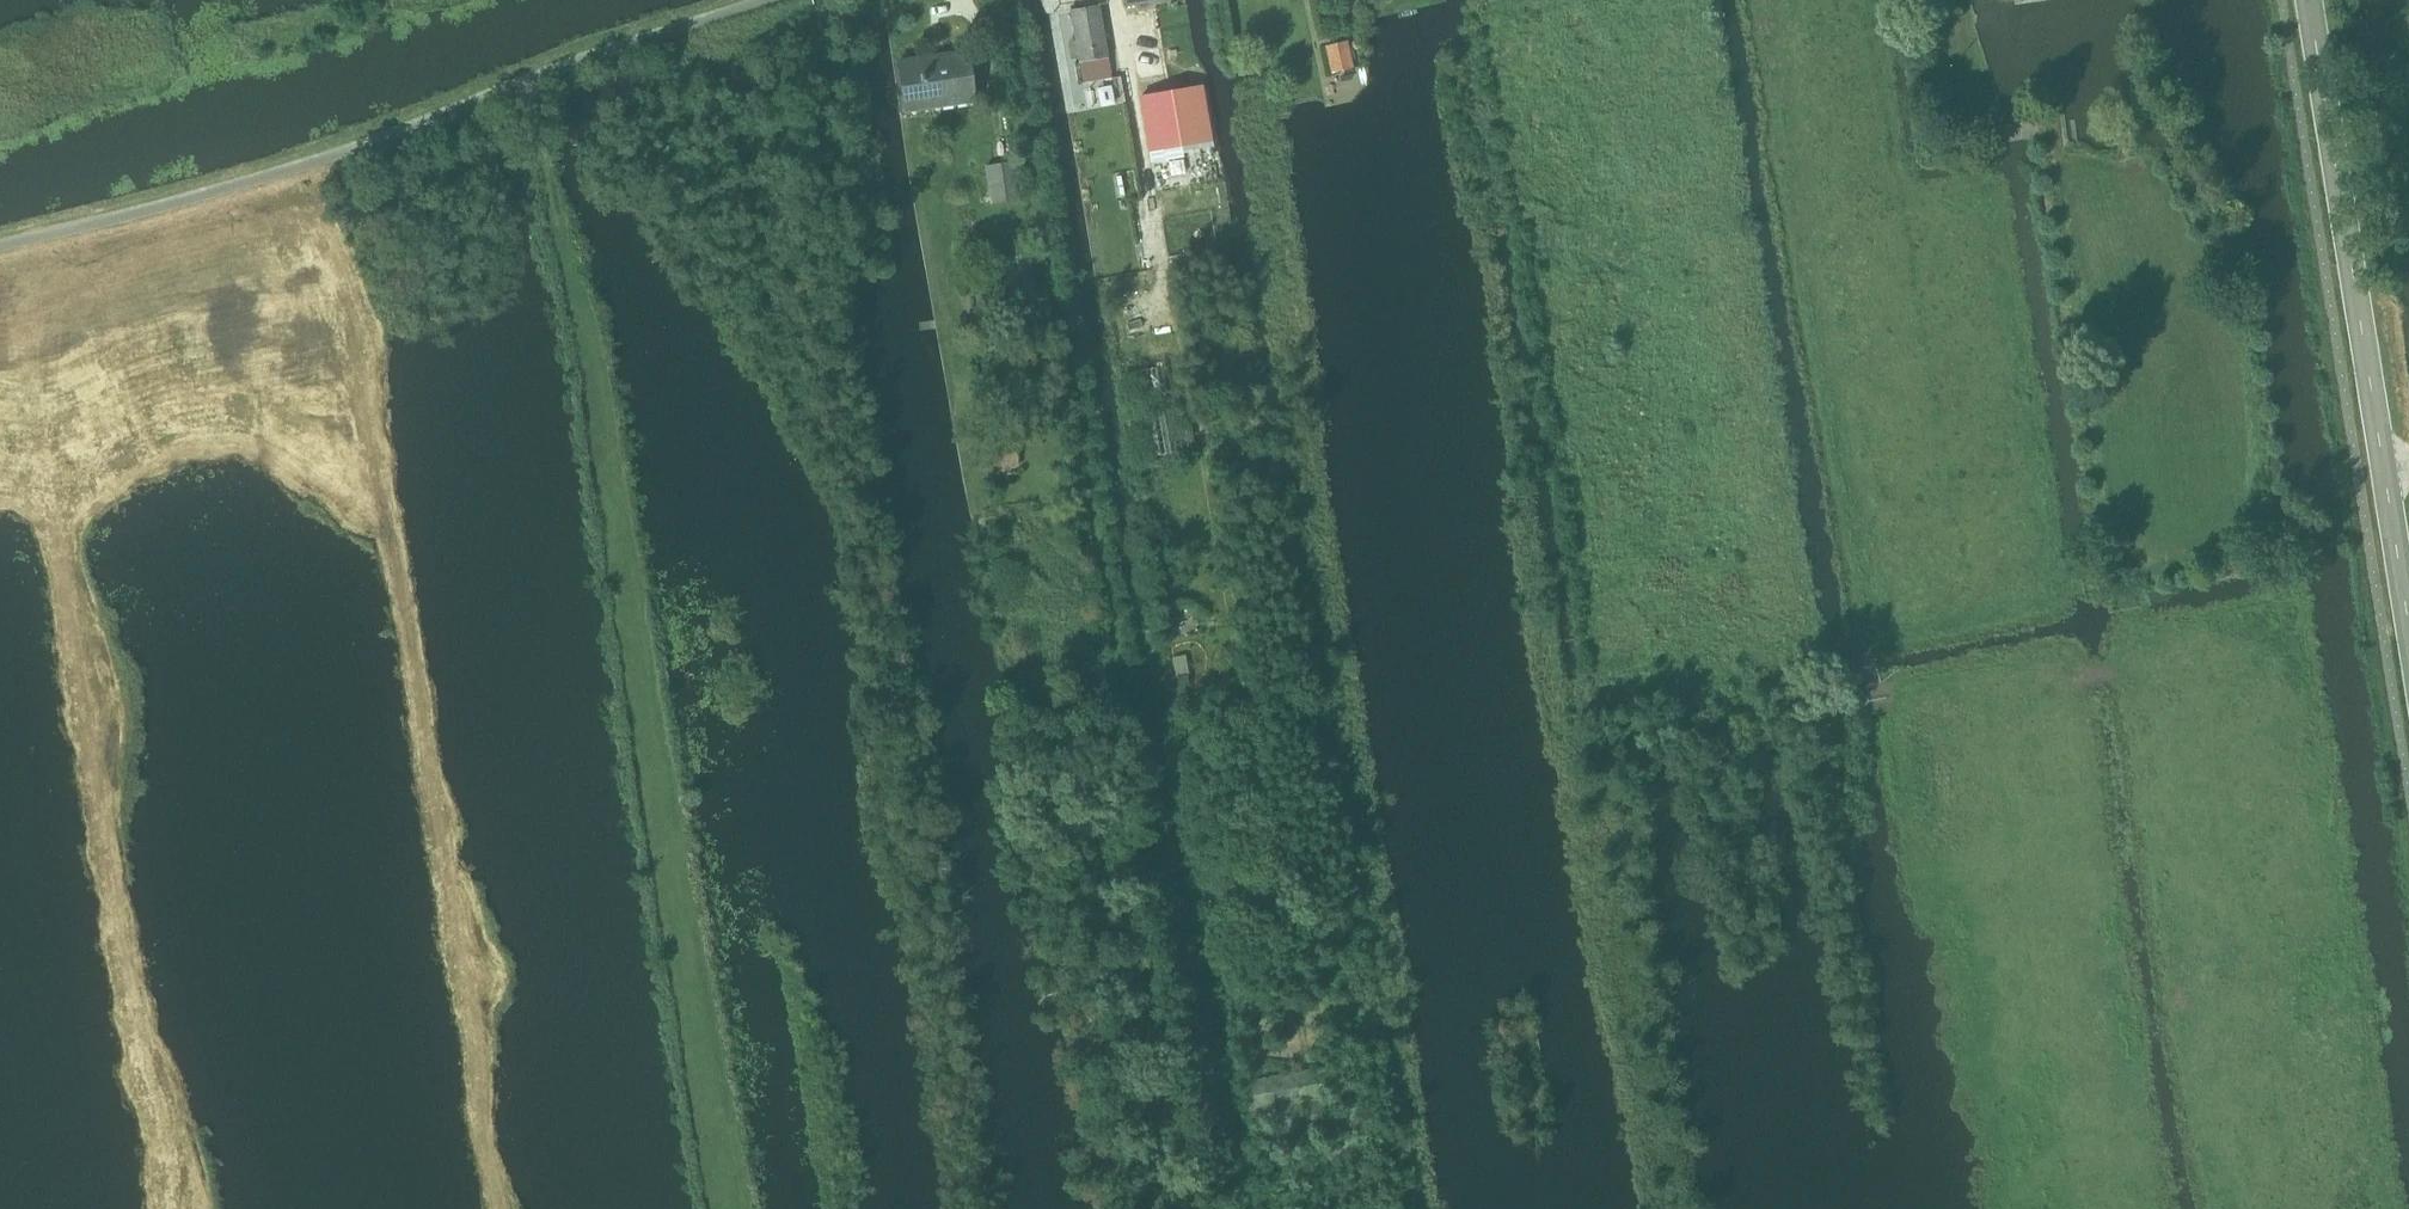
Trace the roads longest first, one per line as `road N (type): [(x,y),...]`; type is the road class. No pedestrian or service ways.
road 1 (unclassified): [(0,248),(239,186),(778,0)]
road 2 (track): [(977,31),(1007,33),(1131,700)]
road 3 (tertiary): [(2408,620),(2312,0)]

